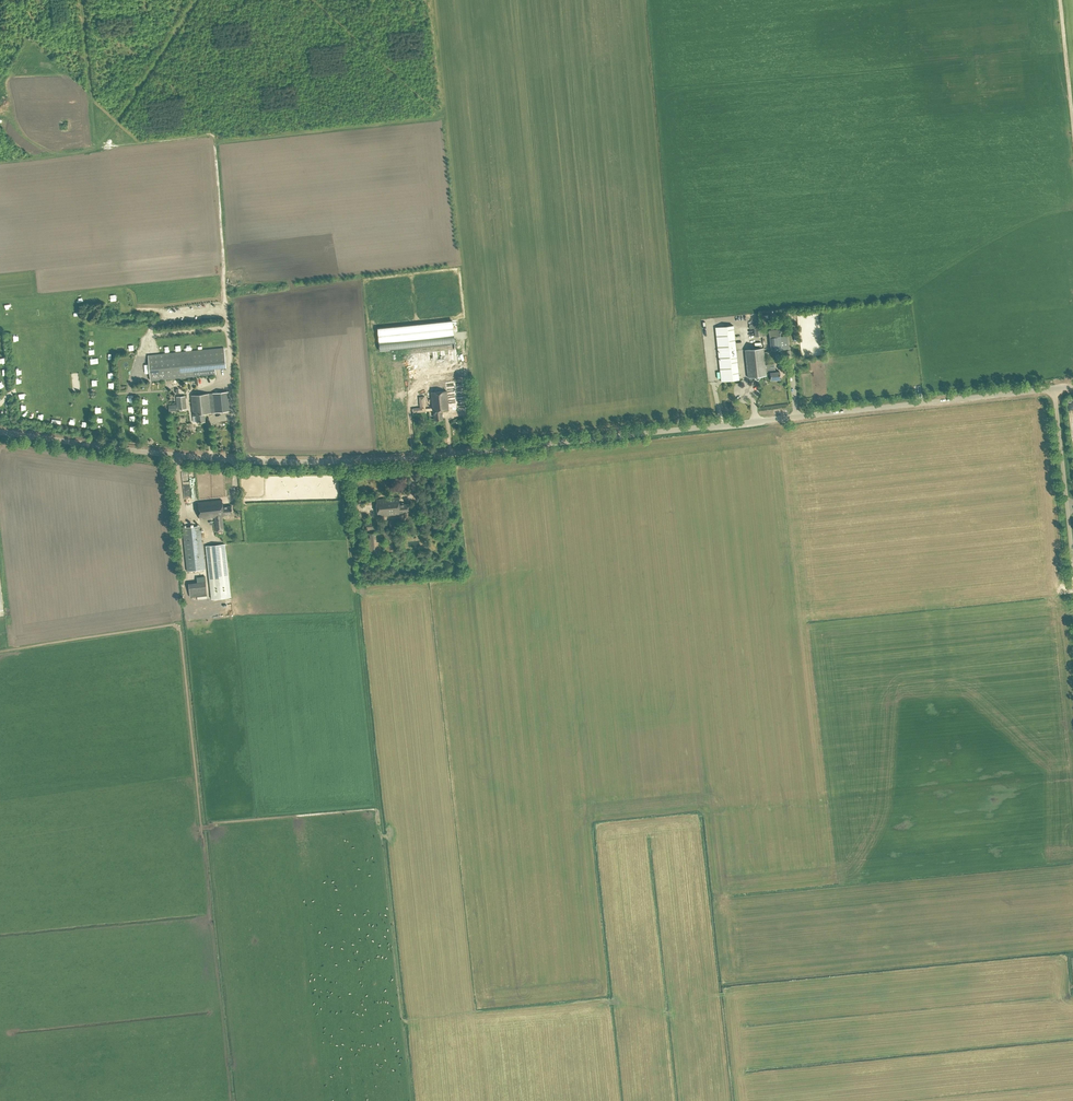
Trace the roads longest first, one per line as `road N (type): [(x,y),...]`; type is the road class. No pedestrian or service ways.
road 1 (unclassified): [(0,431),(228,458),(387,459),(1054,389)]
road 2 (unclassified): [(1072,562),(1054,389)]
road 3 (track): [(1072,128),(1060,0)]

